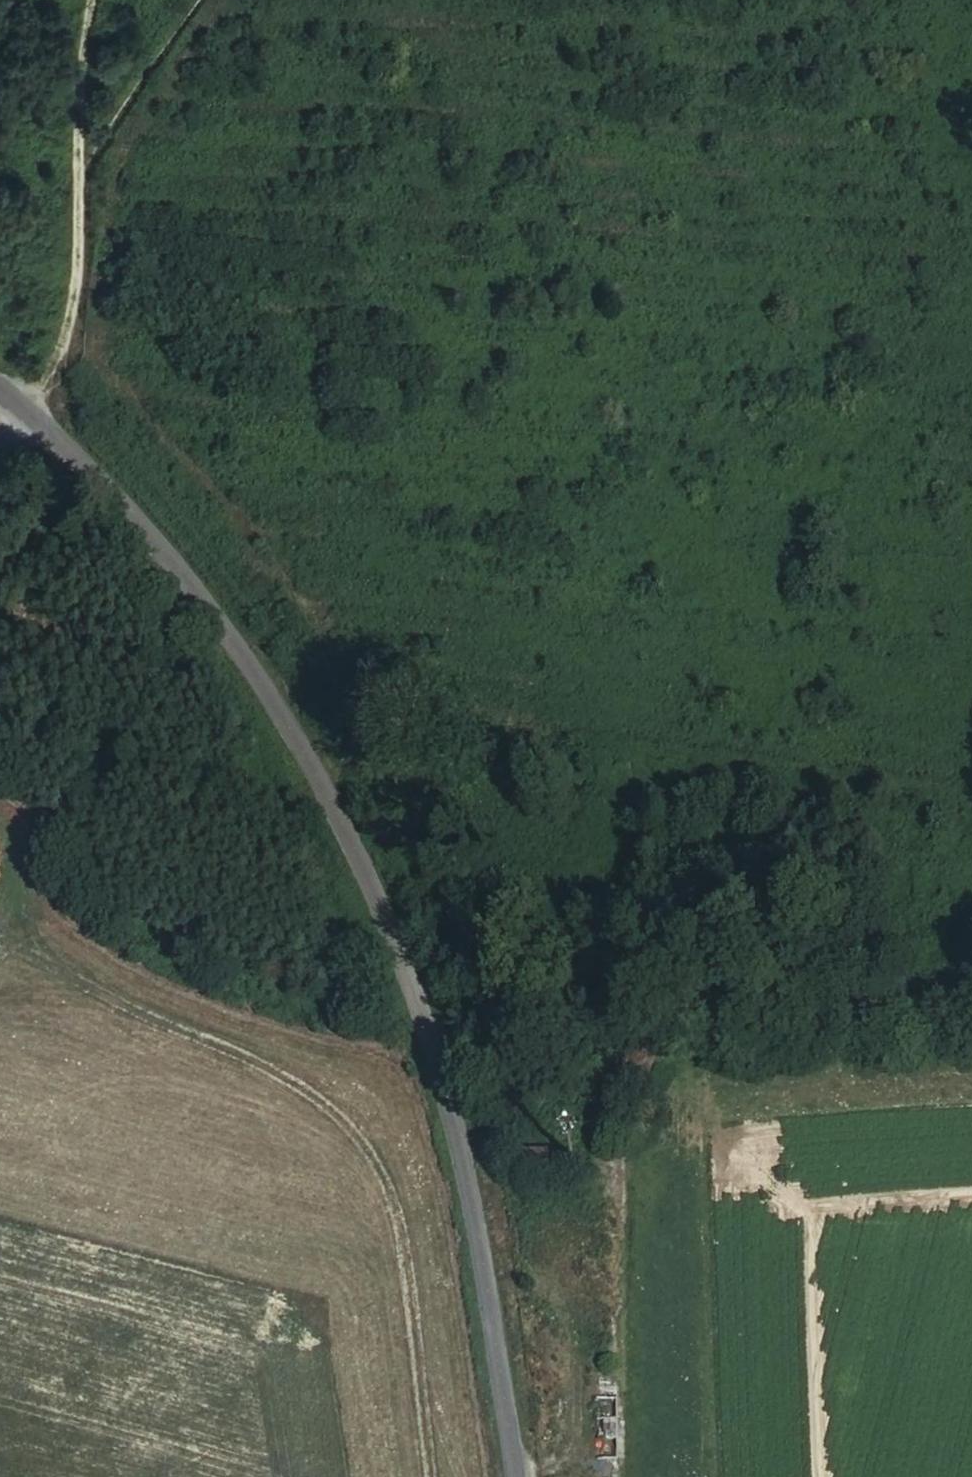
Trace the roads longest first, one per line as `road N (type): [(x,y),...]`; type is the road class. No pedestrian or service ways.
road 1 (tertiary): [(517,1476),(455,1120),(365,870),(297,740),(192,588),(0,385)]

